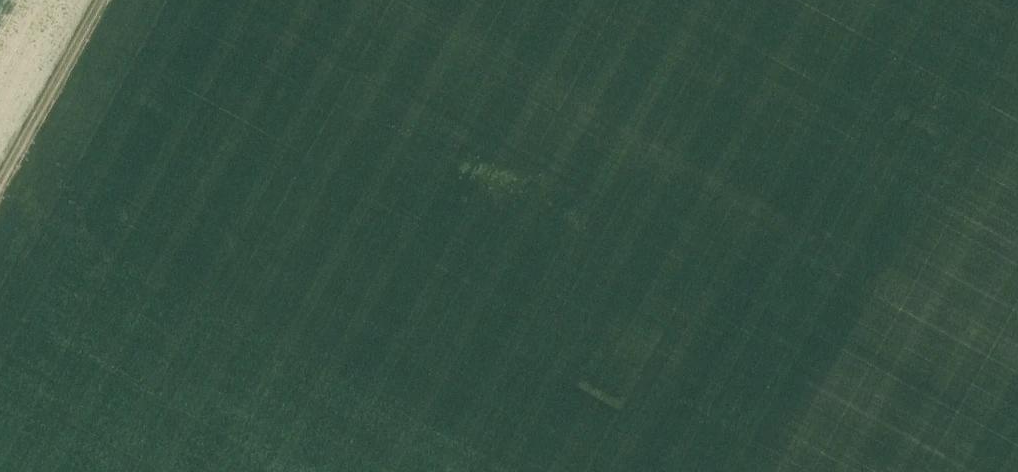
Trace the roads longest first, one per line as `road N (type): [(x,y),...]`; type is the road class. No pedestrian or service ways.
road 1 (track): [(0,176),(96,0)]

